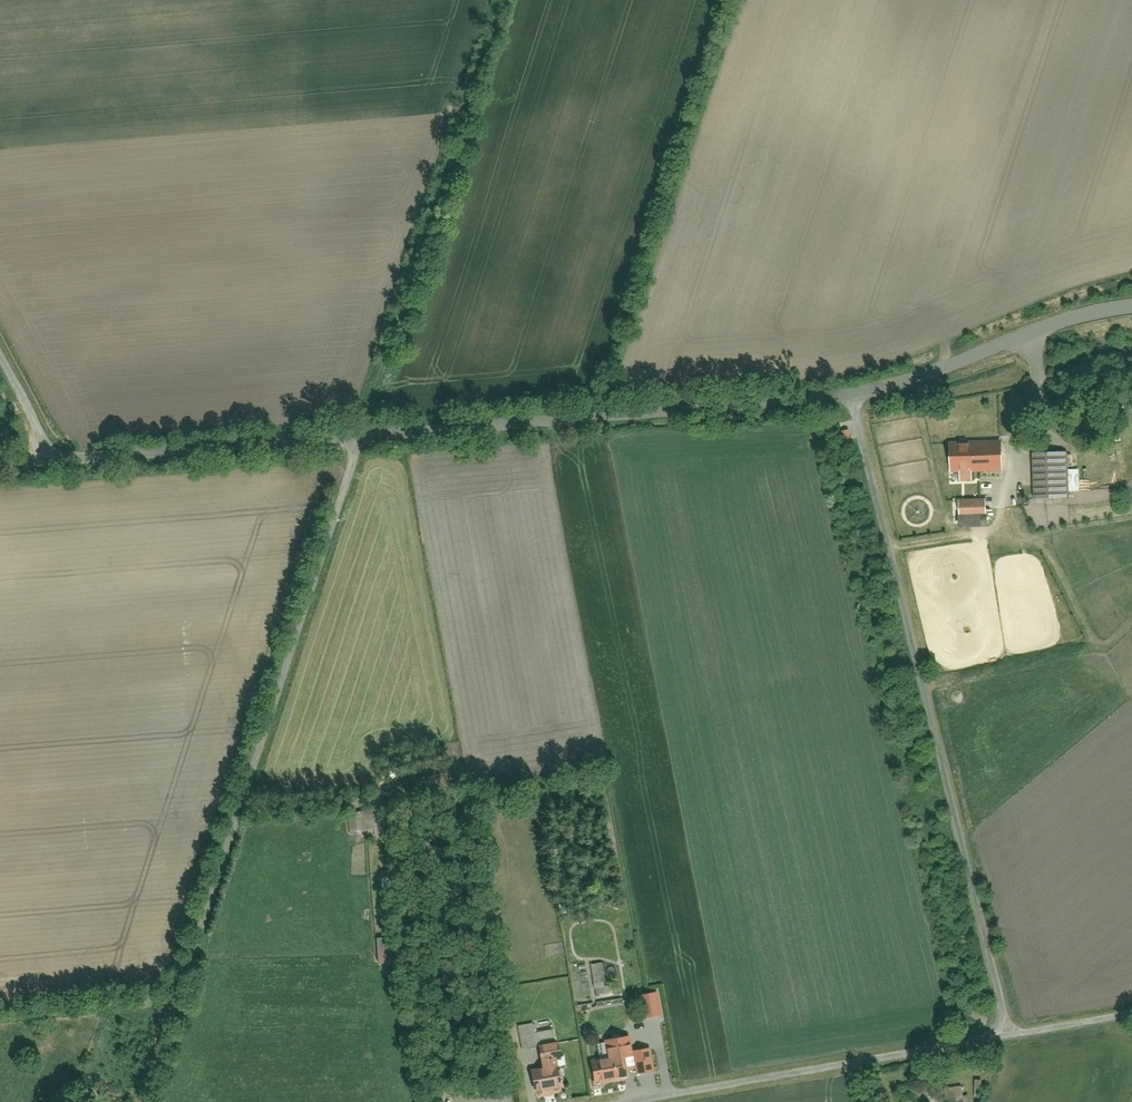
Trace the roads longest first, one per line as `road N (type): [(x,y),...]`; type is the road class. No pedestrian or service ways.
road 1 (unclassified): [(1131,308),(1082,316),(887,388),(790,407),(362,437)]
road 2 (unclassified): [(362,437),(146,1101)]
road 3 (track): [(1009,1034),(850,396)]
road 4 (unclassified): [(591,1101),(1131,1015)]
road 5 (unclassified): [(362,437),(56,462)]
road 6 (unclassified): [(56,462),(0,355)]

